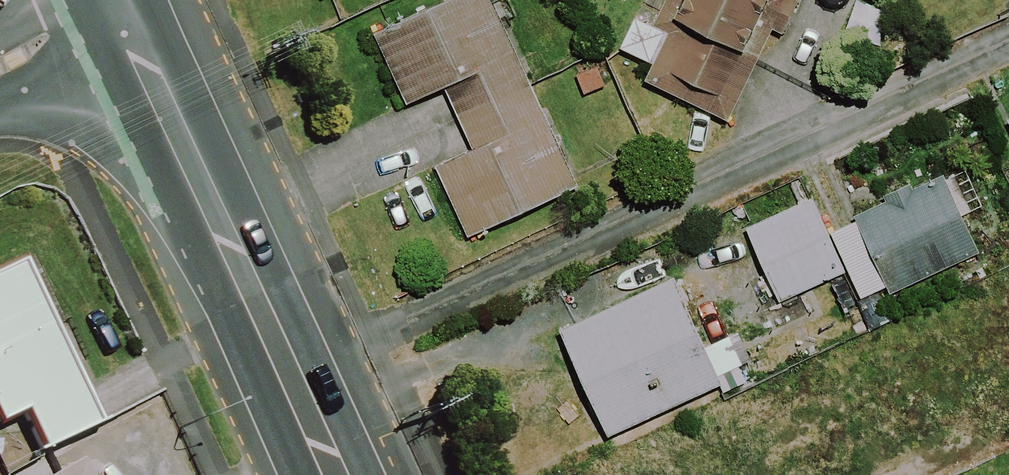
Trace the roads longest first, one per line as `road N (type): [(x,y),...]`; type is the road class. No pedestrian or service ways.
road 1 (residential): [(288,376),(1008,41)]
road 2 (trunk): [(288,376),(122,0)]
road 3 (residential): [(113,0),(0,64)]

